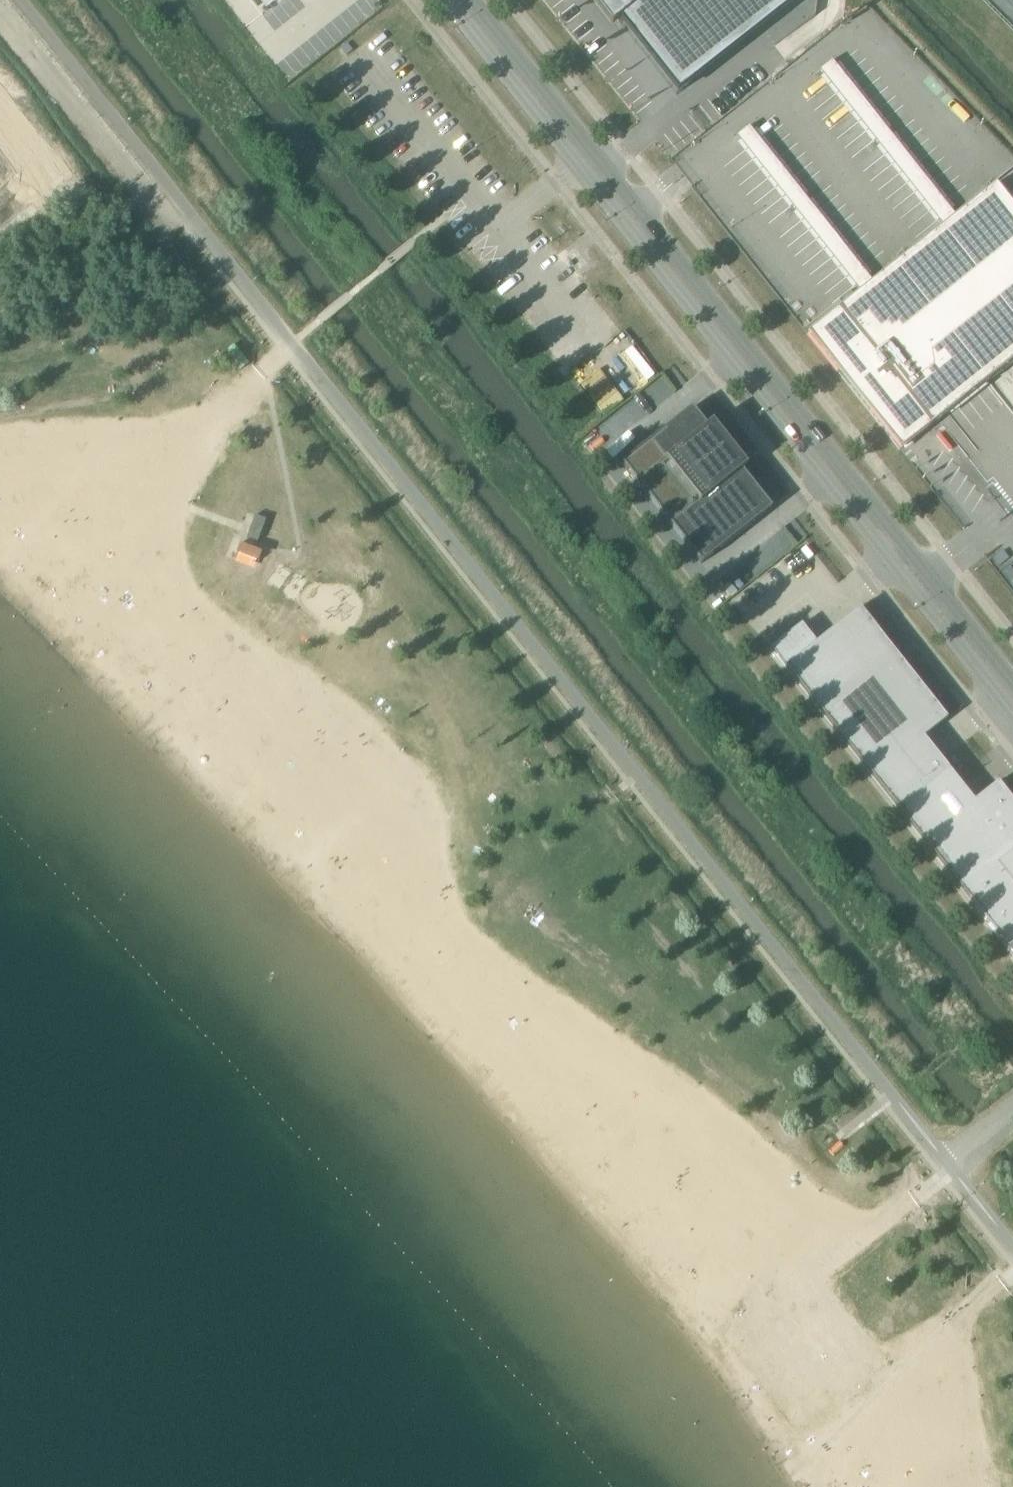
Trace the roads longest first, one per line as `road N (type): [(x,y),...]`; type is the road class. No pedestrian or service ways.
road 1 (tertiary): [(1012,696),(462,0)]

